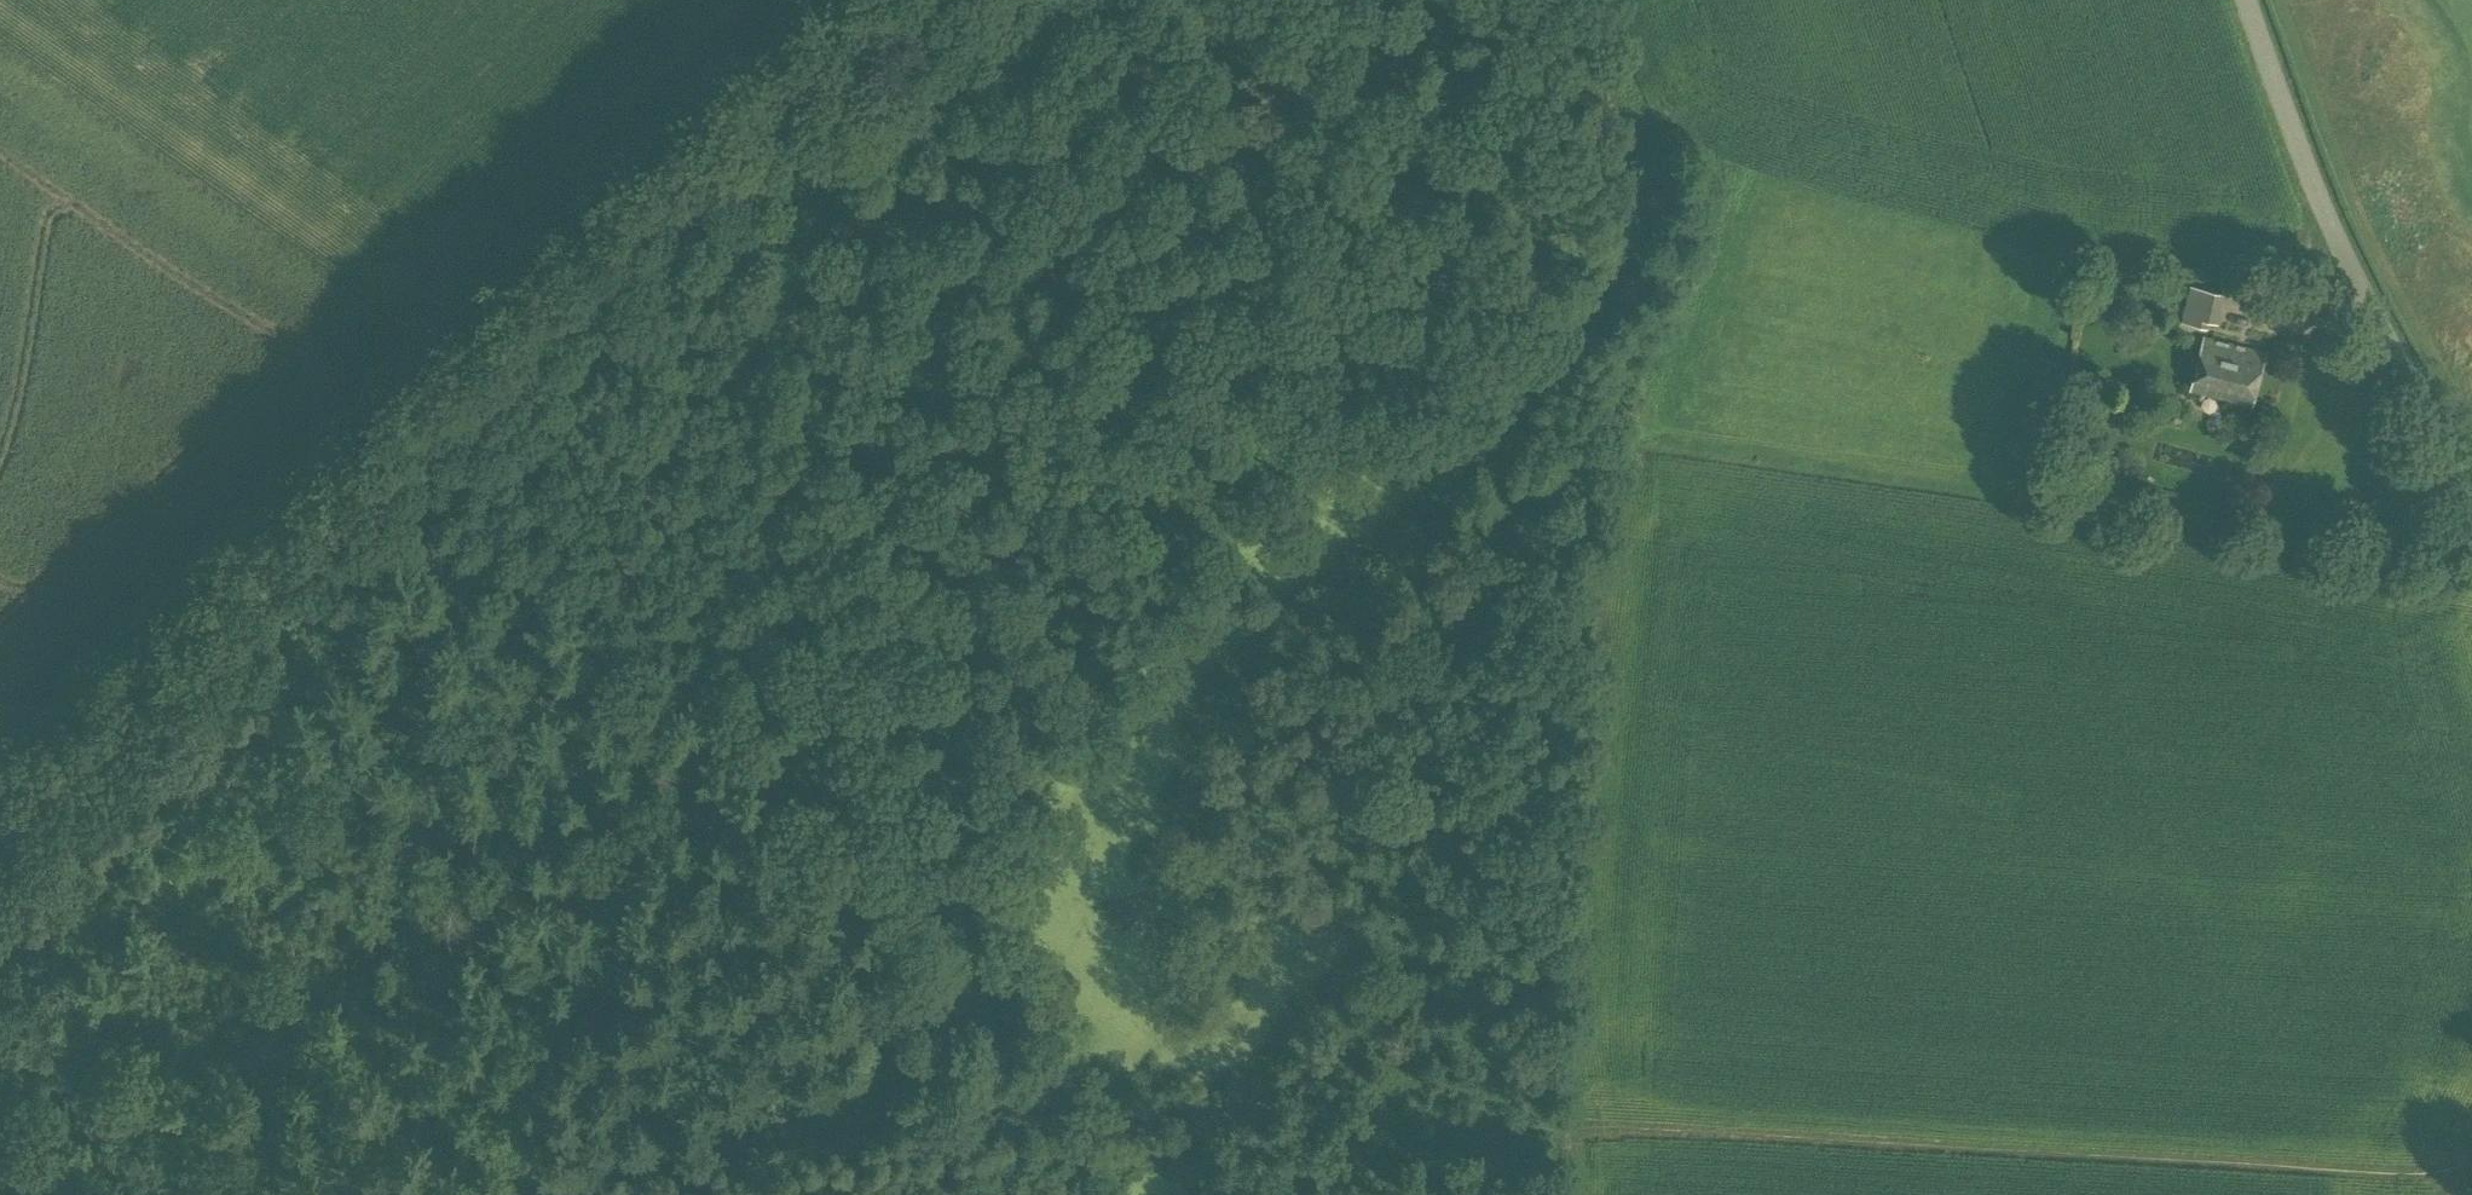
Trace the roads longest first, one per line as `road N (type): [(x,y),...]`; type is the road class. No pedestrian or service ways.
road 1 (track): [(0,828),(908,0)]
road 2 (tertiary): [(2471,501),(2341,249),(2249,0)]

